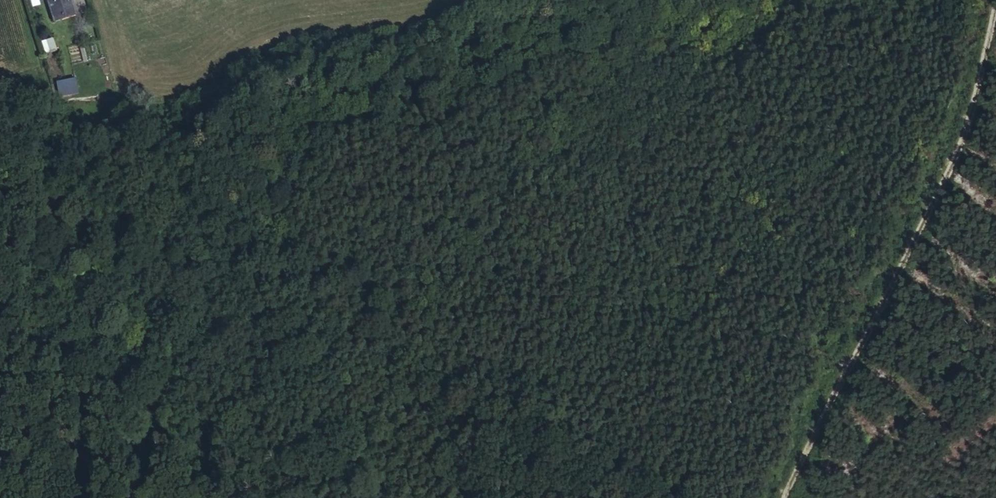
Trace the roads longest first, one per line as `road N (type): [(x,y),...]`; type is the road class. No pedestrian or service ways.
road 1 (track): [(0,118),(104,139),(116,123),(178,156),(225,168),(325,123),(385,120),(490,88),(509,91),(681,0)]
road 2 (track): [(789,497),(969,124),(995,12)]

